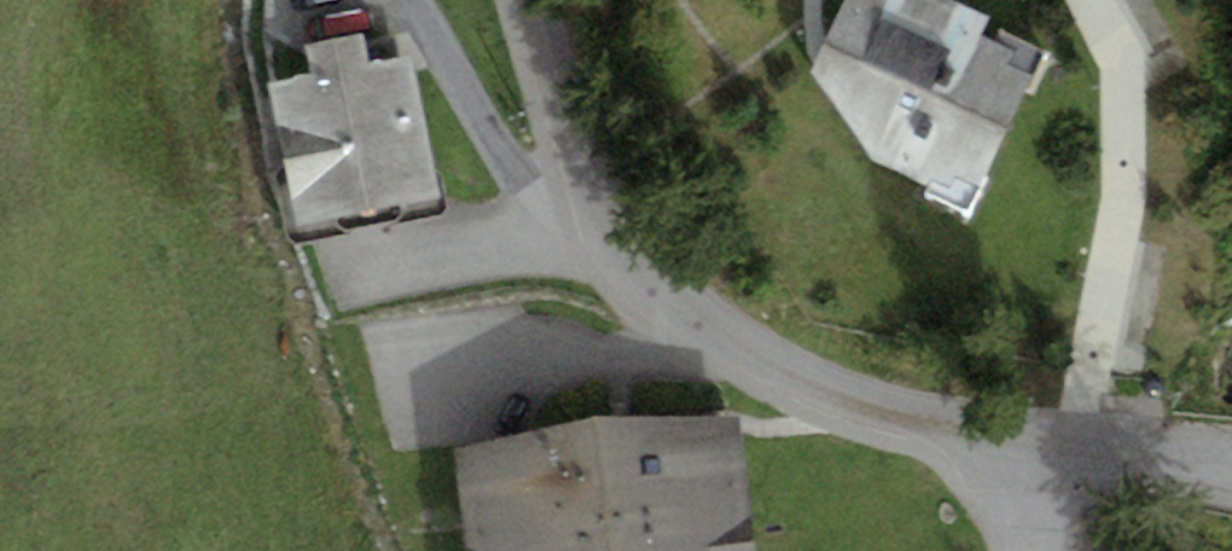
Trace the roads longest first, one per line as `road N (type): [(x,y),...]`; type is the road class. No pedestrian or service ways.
road 1 (residential): [(600,230),(686,319),(775,375),(897,423),(1062,450)]
road 2 (residential): [(408,0),(526,197),(578,239),(600,230)]
road 3 (residential): [(524,0),(544,81),(600,230)]
road 4 (residential): [(1062,450),(1231,464)]

